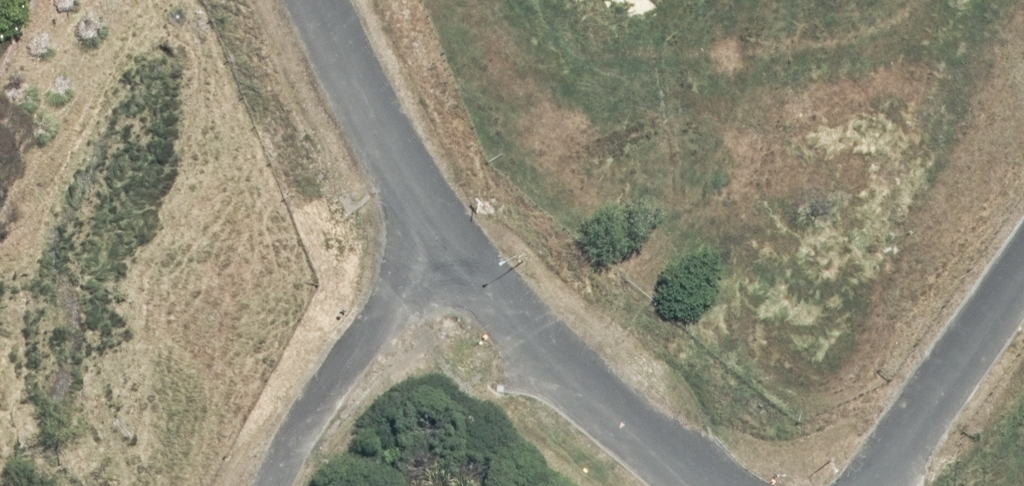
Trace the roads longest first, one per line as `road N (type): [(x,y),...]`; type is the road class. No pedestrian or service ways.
road 1 (residential): [(441,237),(623,427),(698,485)]
road 2 (residential): [(274,485),(301,419),(441,237)]
road 3 (residential): [(311,0),(399,174),(441,237)]
road 4 (residential): [(875,485),(909,421),(1023,259)]

